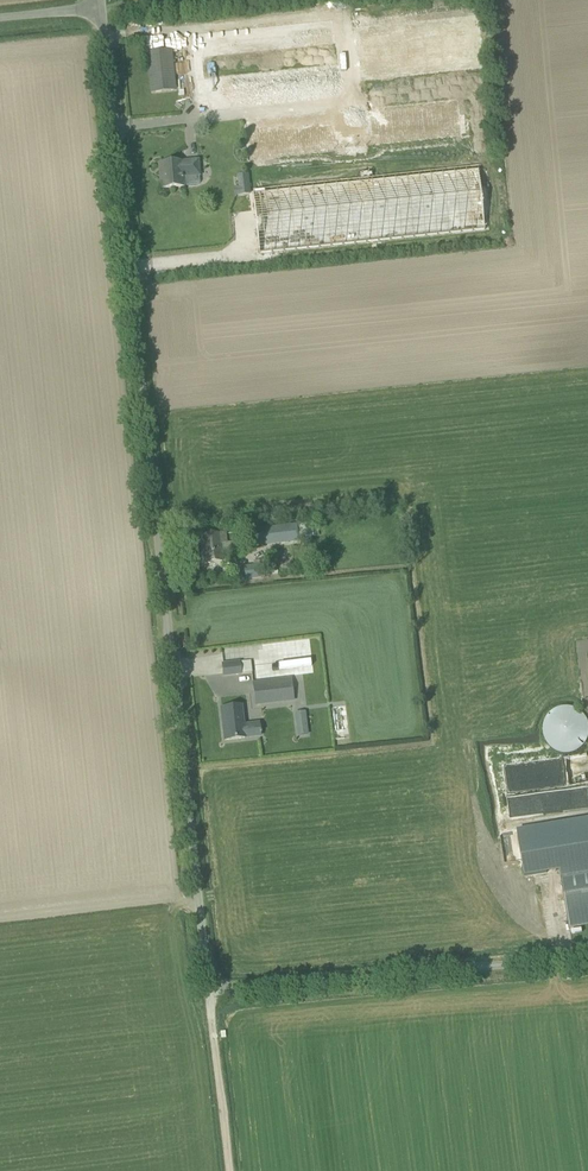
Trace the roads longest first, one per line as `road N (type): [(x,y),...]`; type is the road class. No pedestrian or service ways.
road 1 (unclassified): [(210,996),(101,11)]
road 2 (unclassified): [(210,996),(587,961)]
road 3 (track): [(210,996),(230,1170)]

